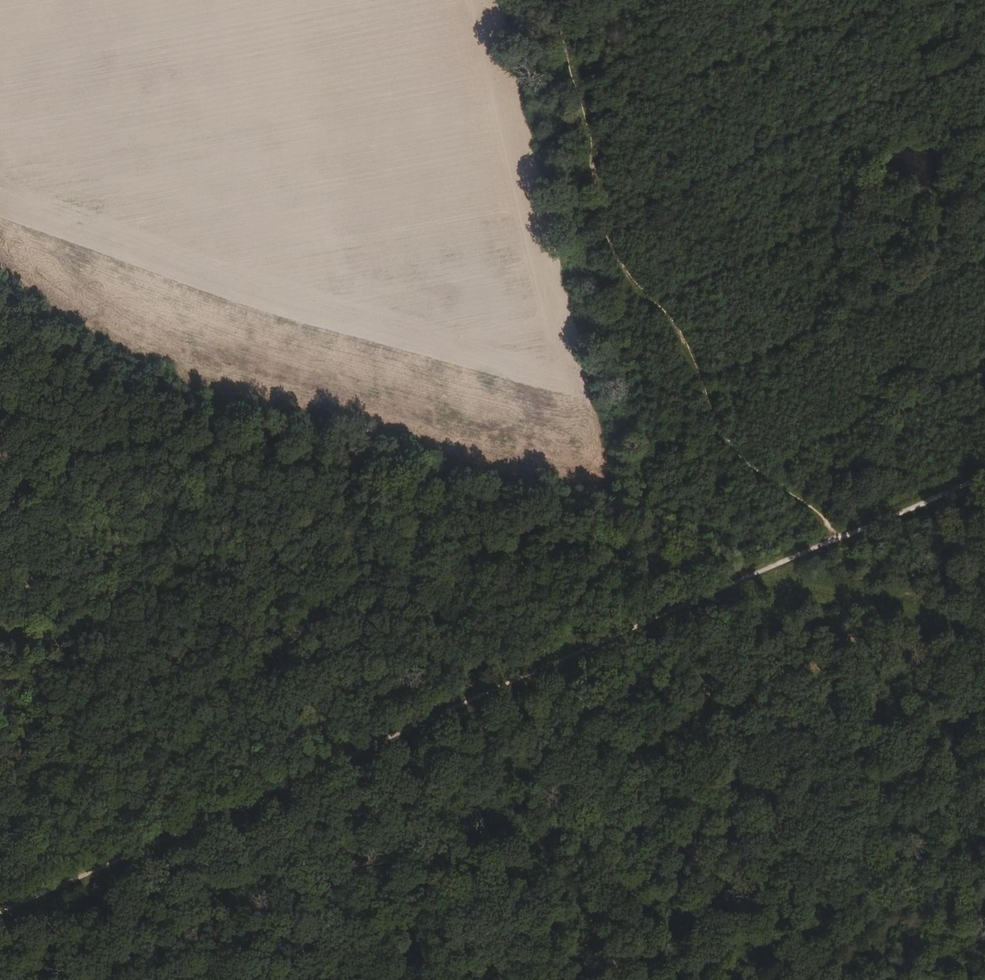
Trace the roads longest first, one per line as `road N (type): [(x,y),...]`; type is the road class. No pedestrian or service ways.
road 1 (track): [(984,634),(196,406),(64,340),(0,288)]
road 2 (track): [(0,913),(840,538)]
road 3 (track): [(840,538),(720,439),(675,331),(620,266),(545,0)]
road 4 (track): [(672,979),(735,784),(668,613)]
road 5 (track): [(840,538),(984,475)]

